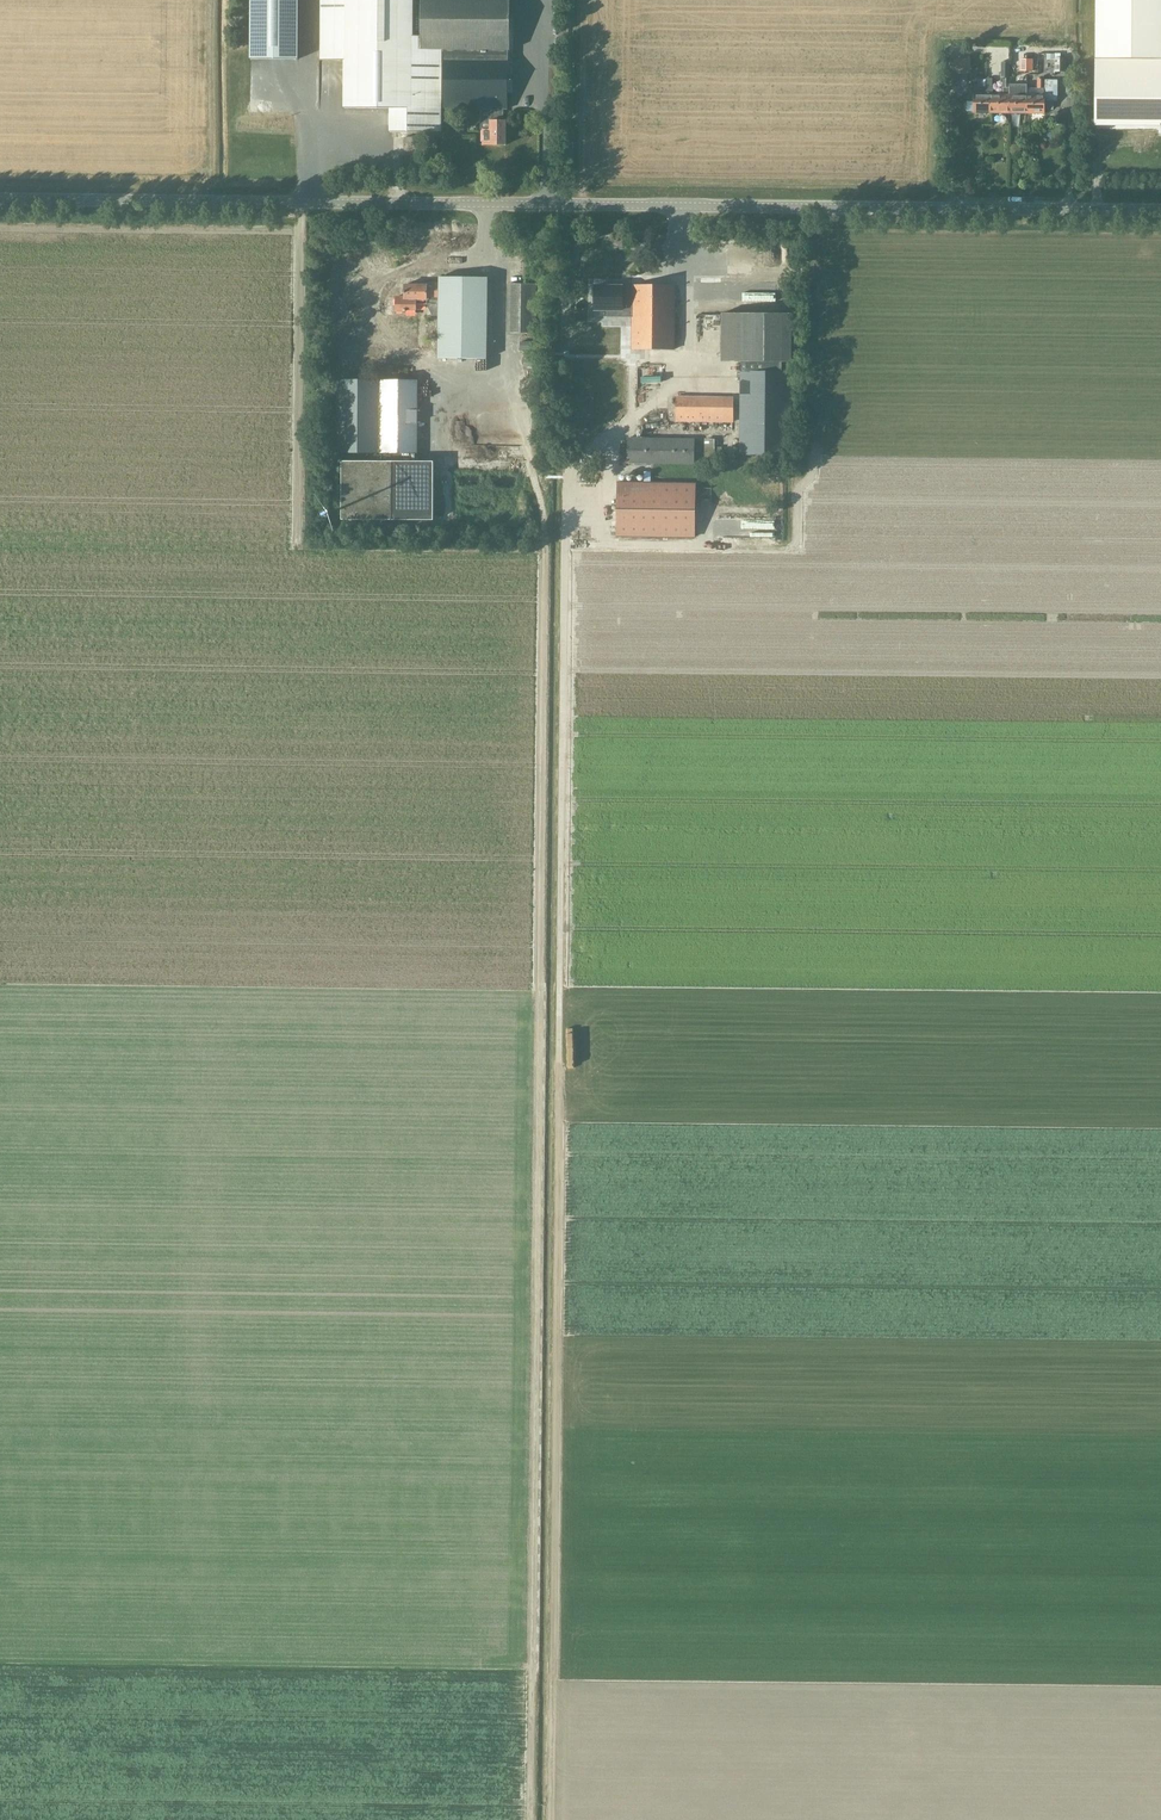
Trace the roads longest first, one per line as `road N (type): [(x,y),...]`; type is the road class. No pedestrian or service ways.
road 1 (unclassified): [(1160,210),(0,199)]

